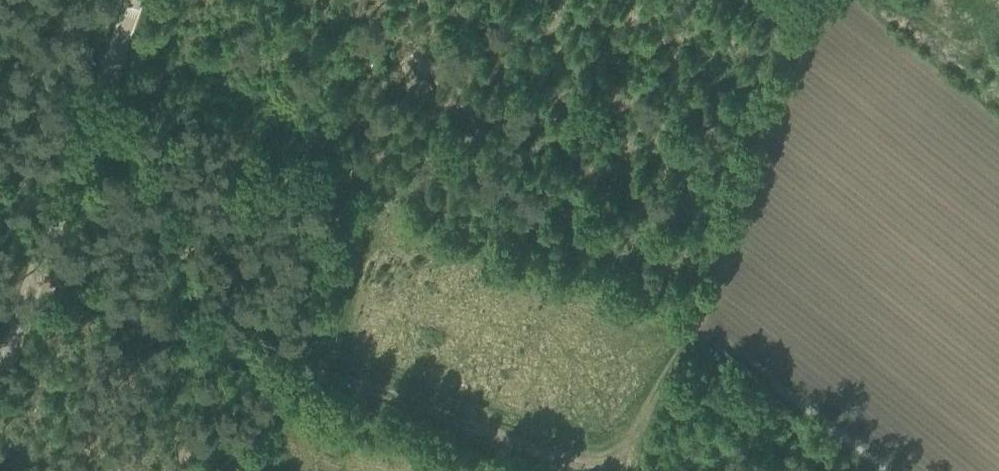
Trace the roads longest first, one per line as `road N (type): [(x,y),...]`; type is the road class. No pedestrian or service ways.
road 1 (track): [(583,470),(31,277)]
road 2 (track): [(817,0),(641,470)]
road 3 (unclassified): [(0,365),(136,0)]

